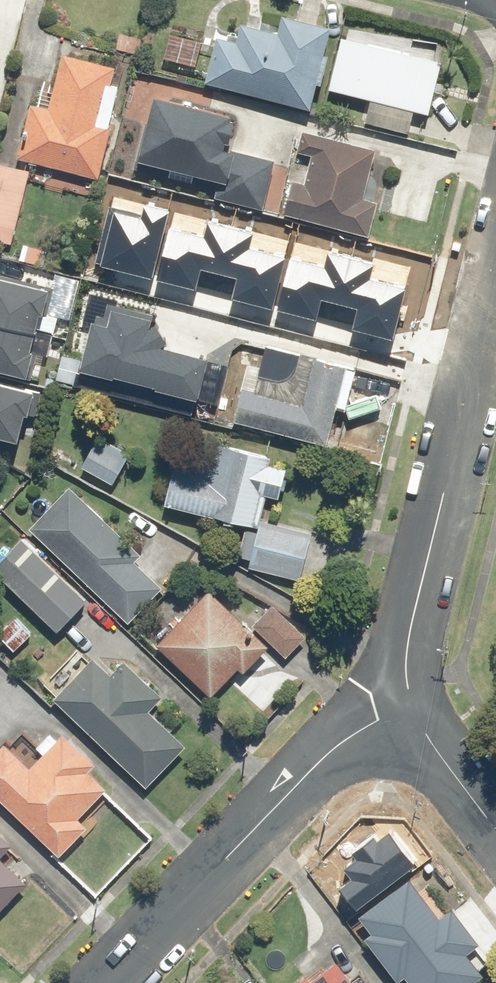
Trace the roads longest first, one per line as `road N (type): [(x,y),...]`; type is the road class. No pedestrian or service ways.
road 1 (unclassified): [(400,694),(495,287)]
road 2 (tertiary): [(102,982),(400,694)]
road 3 (tertiary): [(400,694),(495,823)]

